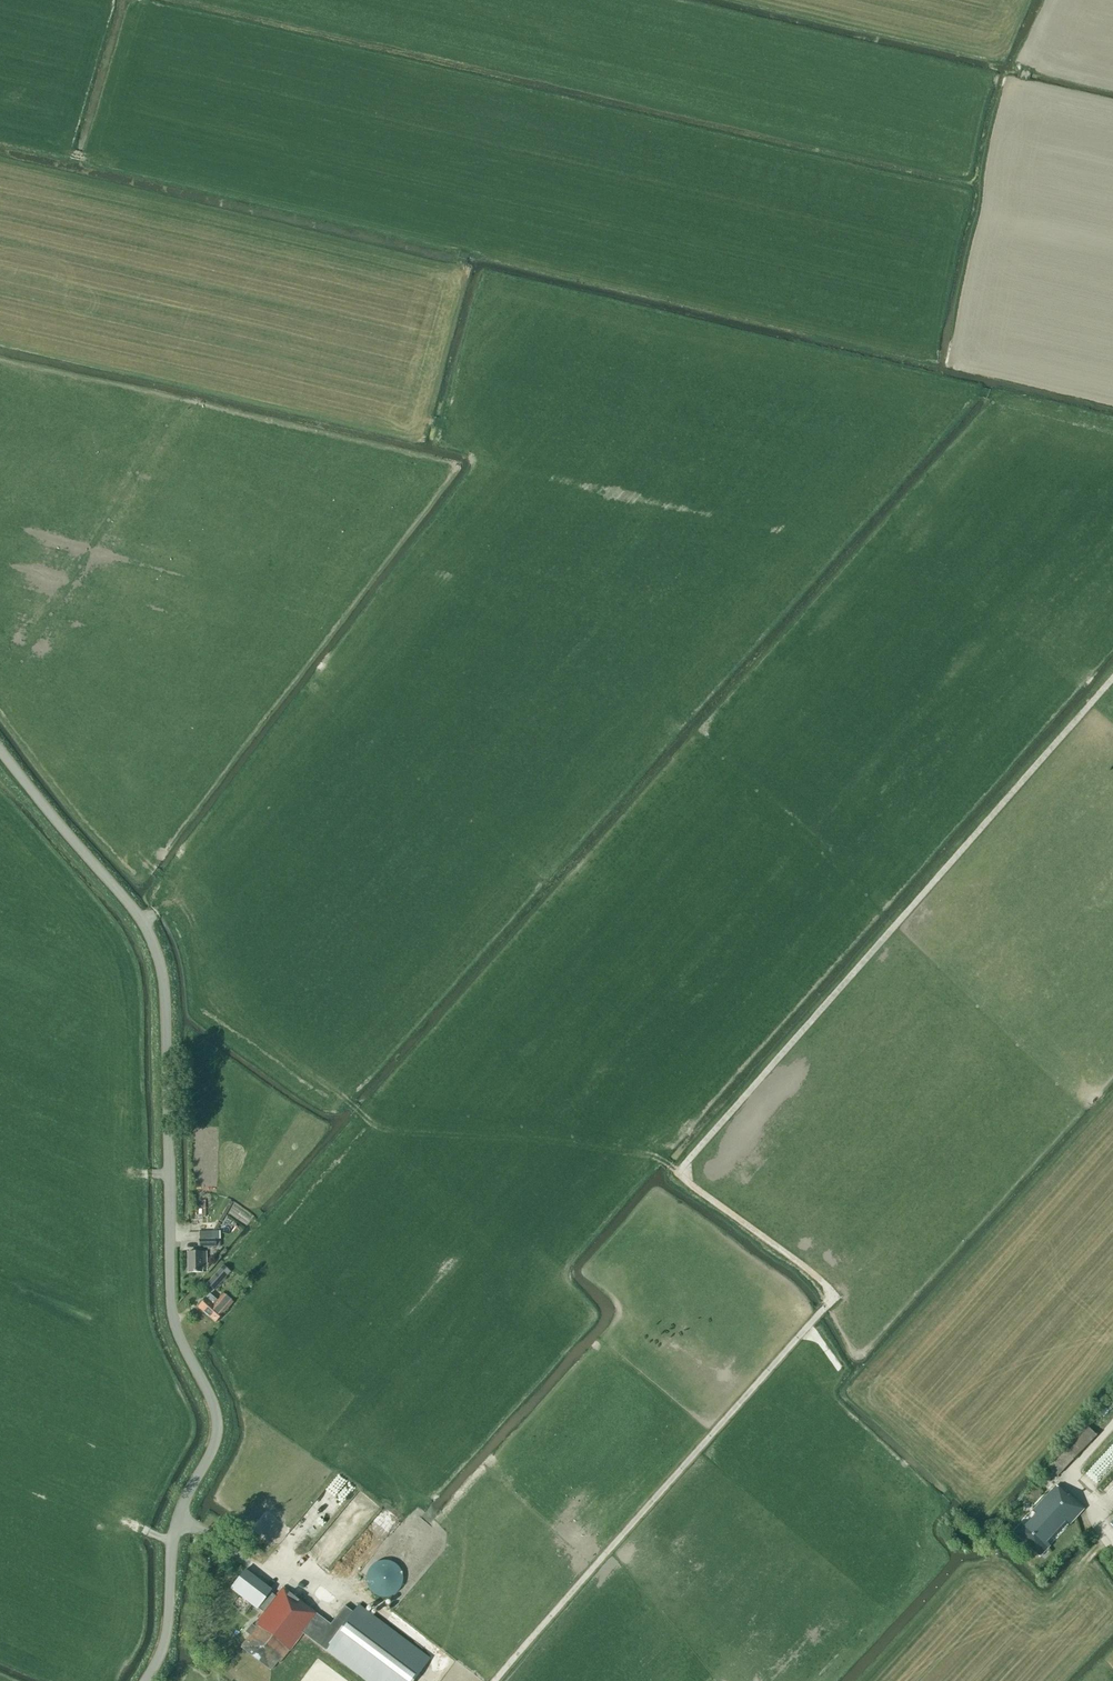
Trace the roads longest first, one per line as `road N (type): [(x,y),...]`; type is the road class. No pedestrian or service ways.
road 1 (tertiary): [(145,1680),(163,1647),(177,1525),(217,1421),(170,1310),(165,993),(135,912),(0,750)]

